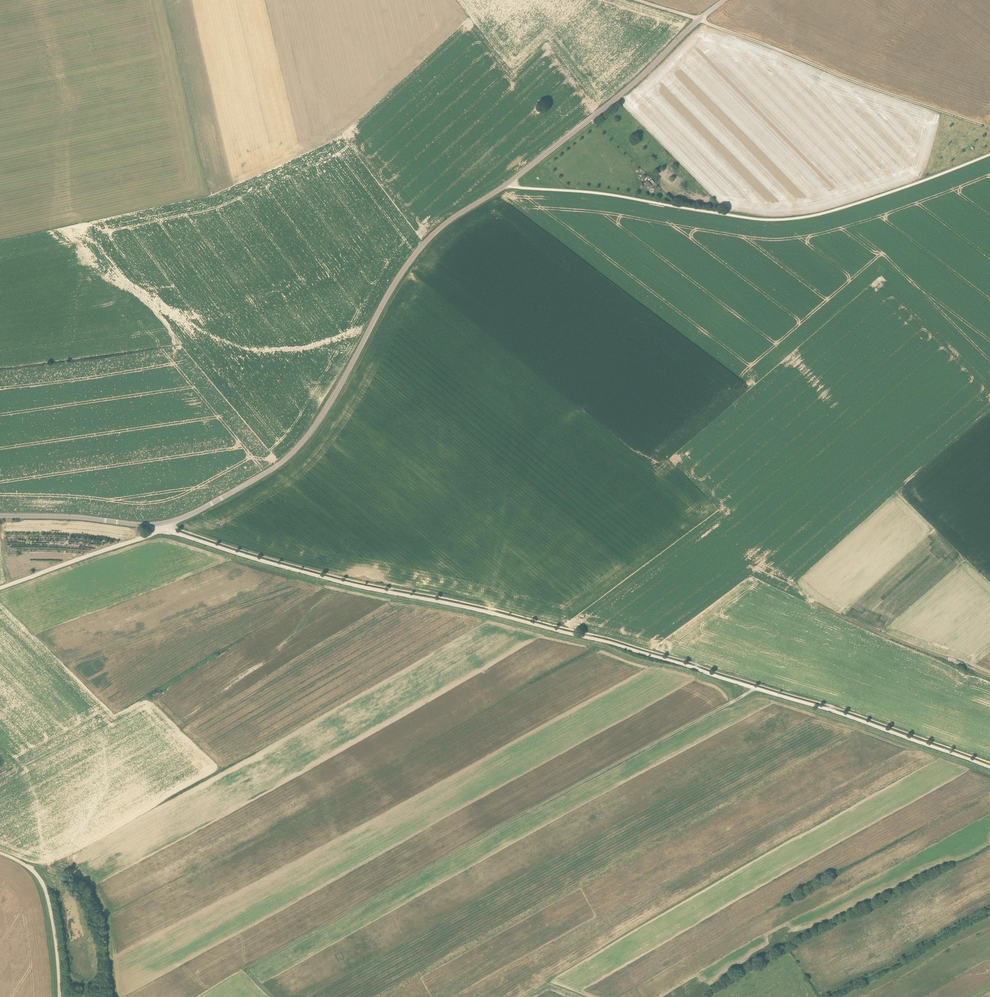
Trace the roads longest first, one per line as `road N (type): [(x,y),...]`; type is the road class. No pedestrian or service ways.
road 1 (track): [(170,529),(329,579),(613,643),(989,768)]
road 2 (tertiary): [(163,523),(290,455),(329,404),(414,256),(444,225),(506,184)]
road 3 (unclassified): [(506,184),(780,219),(843,207),(989,154)]
road 4 (track): [(700,19),(989,128)]
road 5 (tertiary): [(506,184),(724,0)]
road 6 (track): [(753,687),(554,798)]
road 7 (track): [(0,853),(29,868),(44,888),(60,996)]
road 8 (track): [(0,589),(156,531)]
road 9 (tertiary): [(163,523),(0,516)]
road 10 (track): [(989,677),(859,623)]

